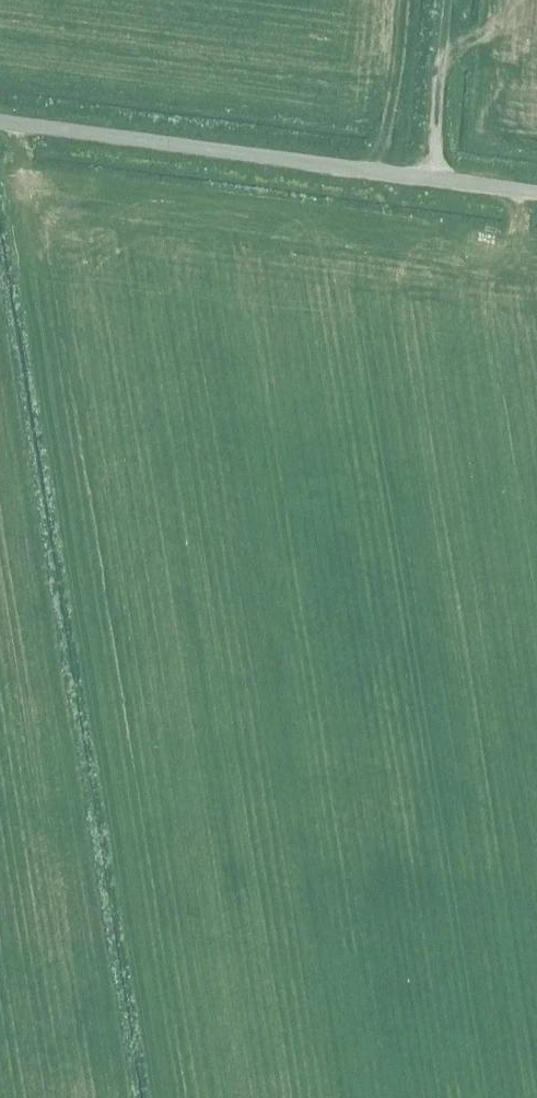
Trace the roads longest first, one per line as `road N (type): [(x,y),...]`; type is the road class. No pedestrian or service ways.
road 1 (unclassified): [(536,191),(0,121)]

